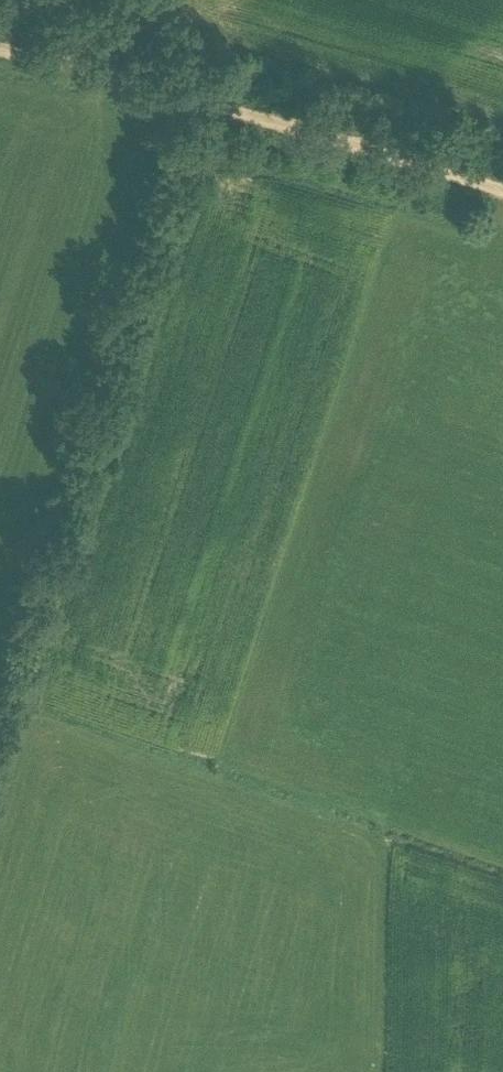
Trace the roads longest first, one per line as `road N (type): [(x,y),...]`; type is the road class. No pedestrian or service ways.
road 1 (track): [(0,49),(502,198)]

